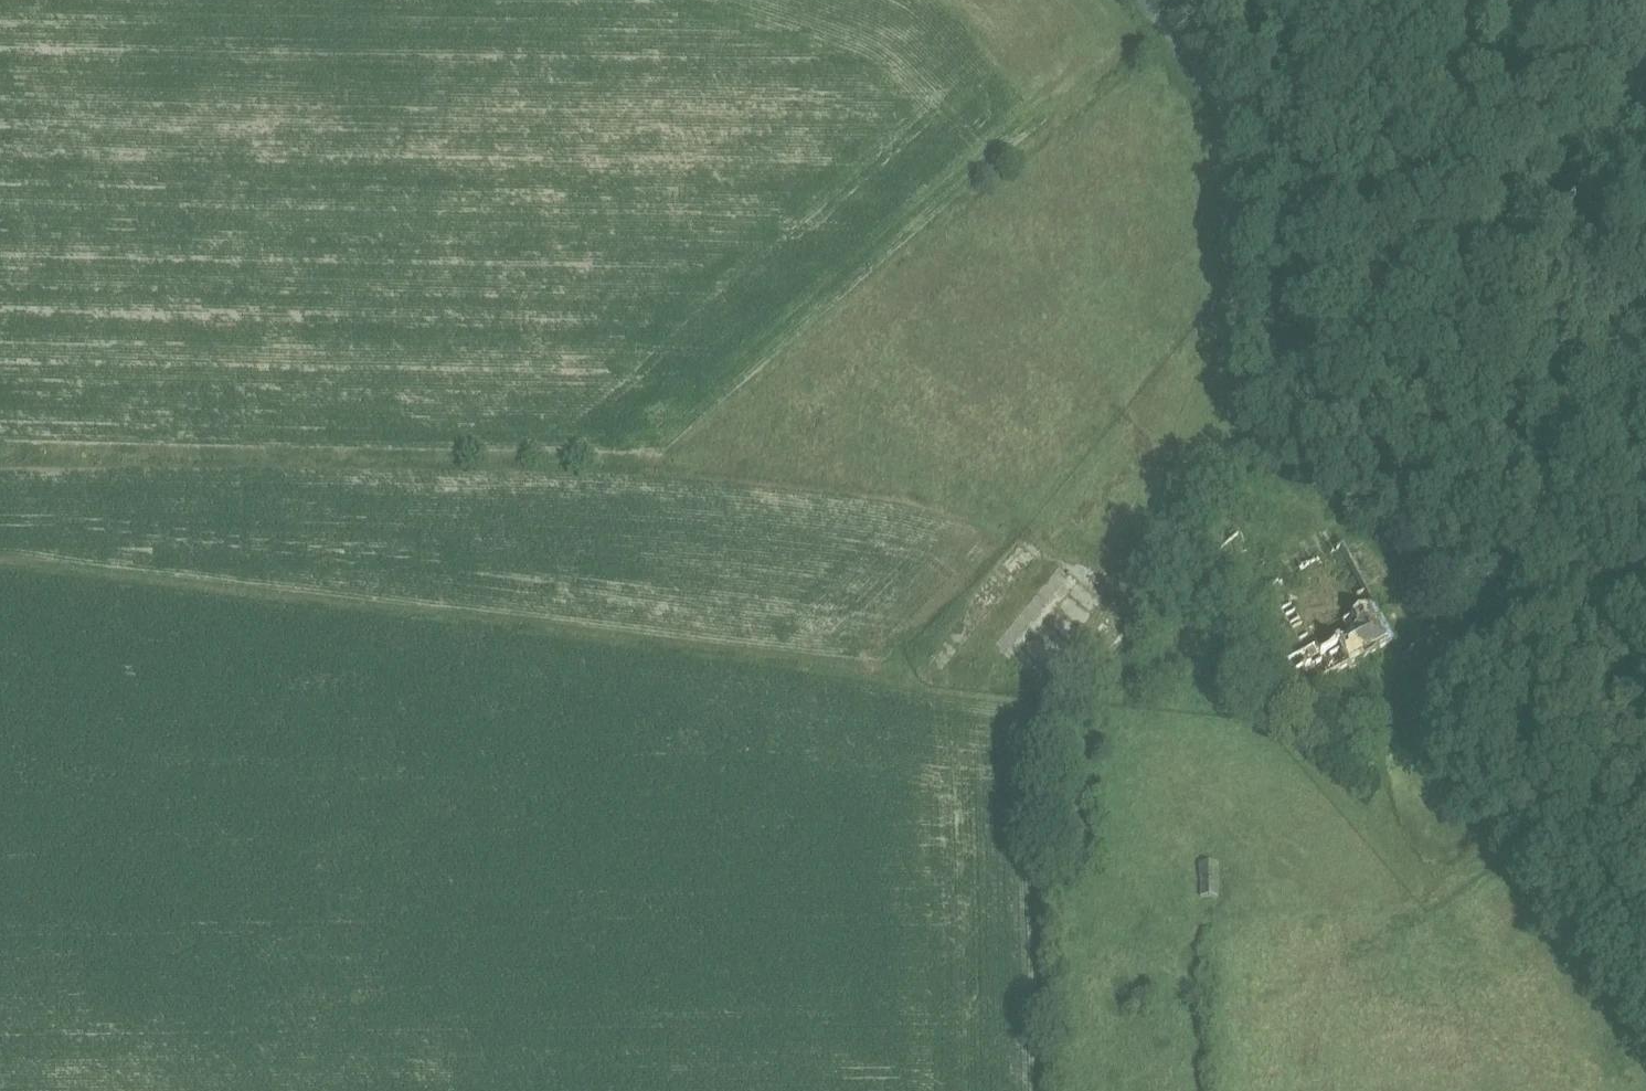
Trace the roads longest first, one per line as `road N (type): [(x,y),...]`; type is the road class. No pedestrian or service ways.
road 1 (unclassified): [(1645,671),(1093,0)]
road 2 (unclassified): [(1645,47),(1495,0)]

